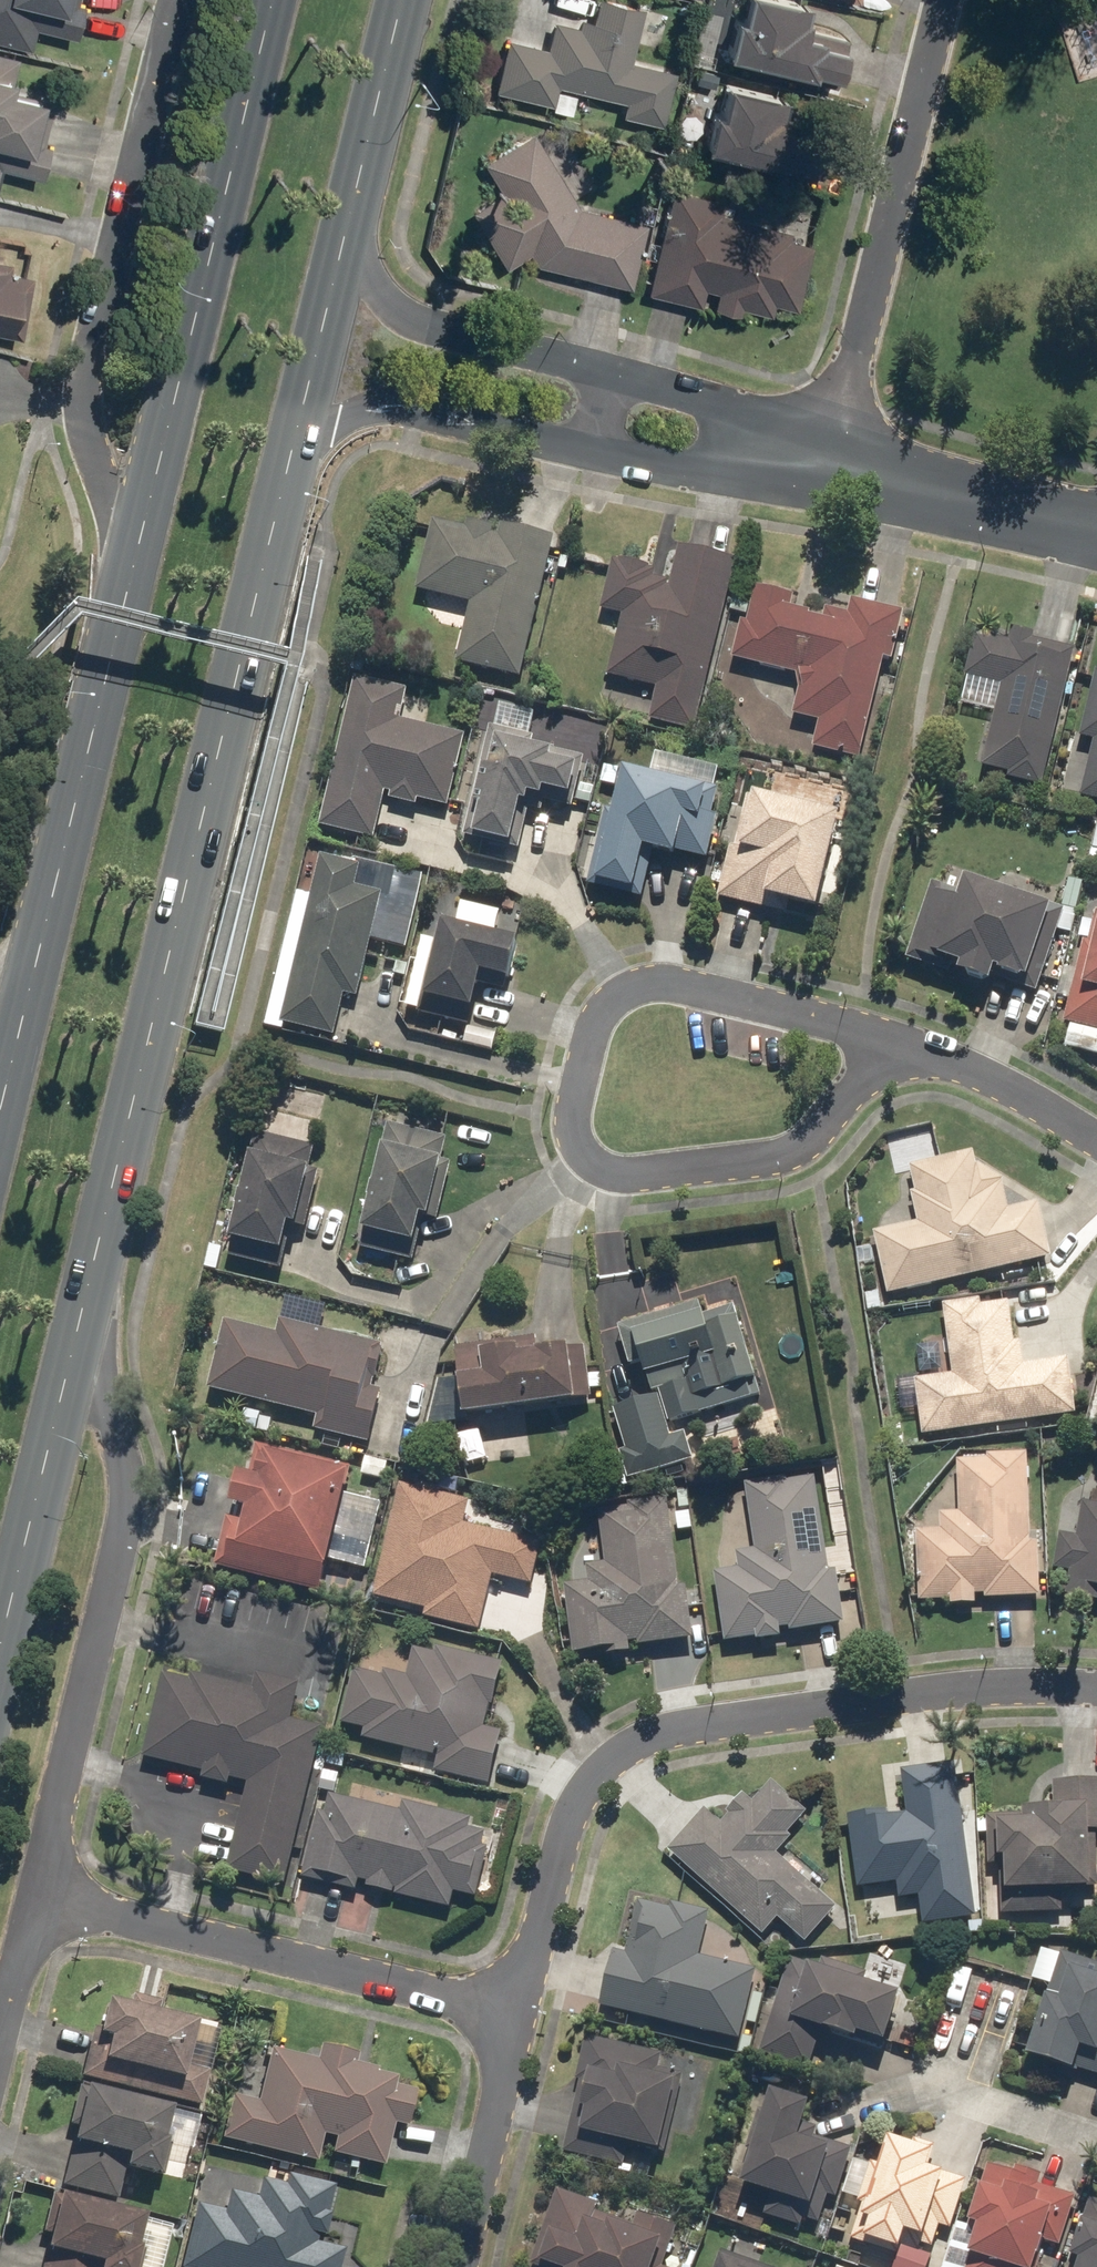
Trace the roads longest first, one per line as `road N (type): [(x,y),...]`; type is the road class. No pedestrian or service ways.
road 1 (primary): [(297,430),(76,1341)]
road 2 (residential): [(921,1057),(864,1083),(812,1139),(779,1157),(622,1177),(588,1162),(575,1139),(584,1062),(606,1006),(634,989),(665,983),(857,1030)]
road 3 (residential): [(514,2022),(563,1826),(625,1748),(676,1729),(1049,1682),(1096,1690)]
road 4 (residential): [(76,1341),(118,1431),(129,1509),(36,1895)]
road 5 (residential): [(133,548),(78,397),(174,0)]
road 6 (primary): [(133,548),(268,0)]
road 7 (primary): [(0,1093),(133,548)]
road 8 (residential): [(36,1895),(514,2022)]
road 9 (residential): [(825,463),(942,0)]
road 10 (primary): [(76,1341),(0,1658)]
road 11 (residential): [(343,244),(400,312),(602,369)]
road 12 (residential): [(582,448),(381,408),(297,430)]
road 13 (residential): [(1096,532),(825,463)]
road 14 (primary): [(400,0),(343,244)]
road 15 (residential): [(464,2266),(514,2022)]
road 16 (residential): [(1096,1134),(995,1074),(921,1057)]
road 17 (primary): [(343,244),(297,430)]
road 18 (residential): [(758,452),(696,467),(582,448)]
road 19 (residential): [(602,369),(711,412),(758,452)]
road 20 (residential): [(36,1895),(0,2042)]

